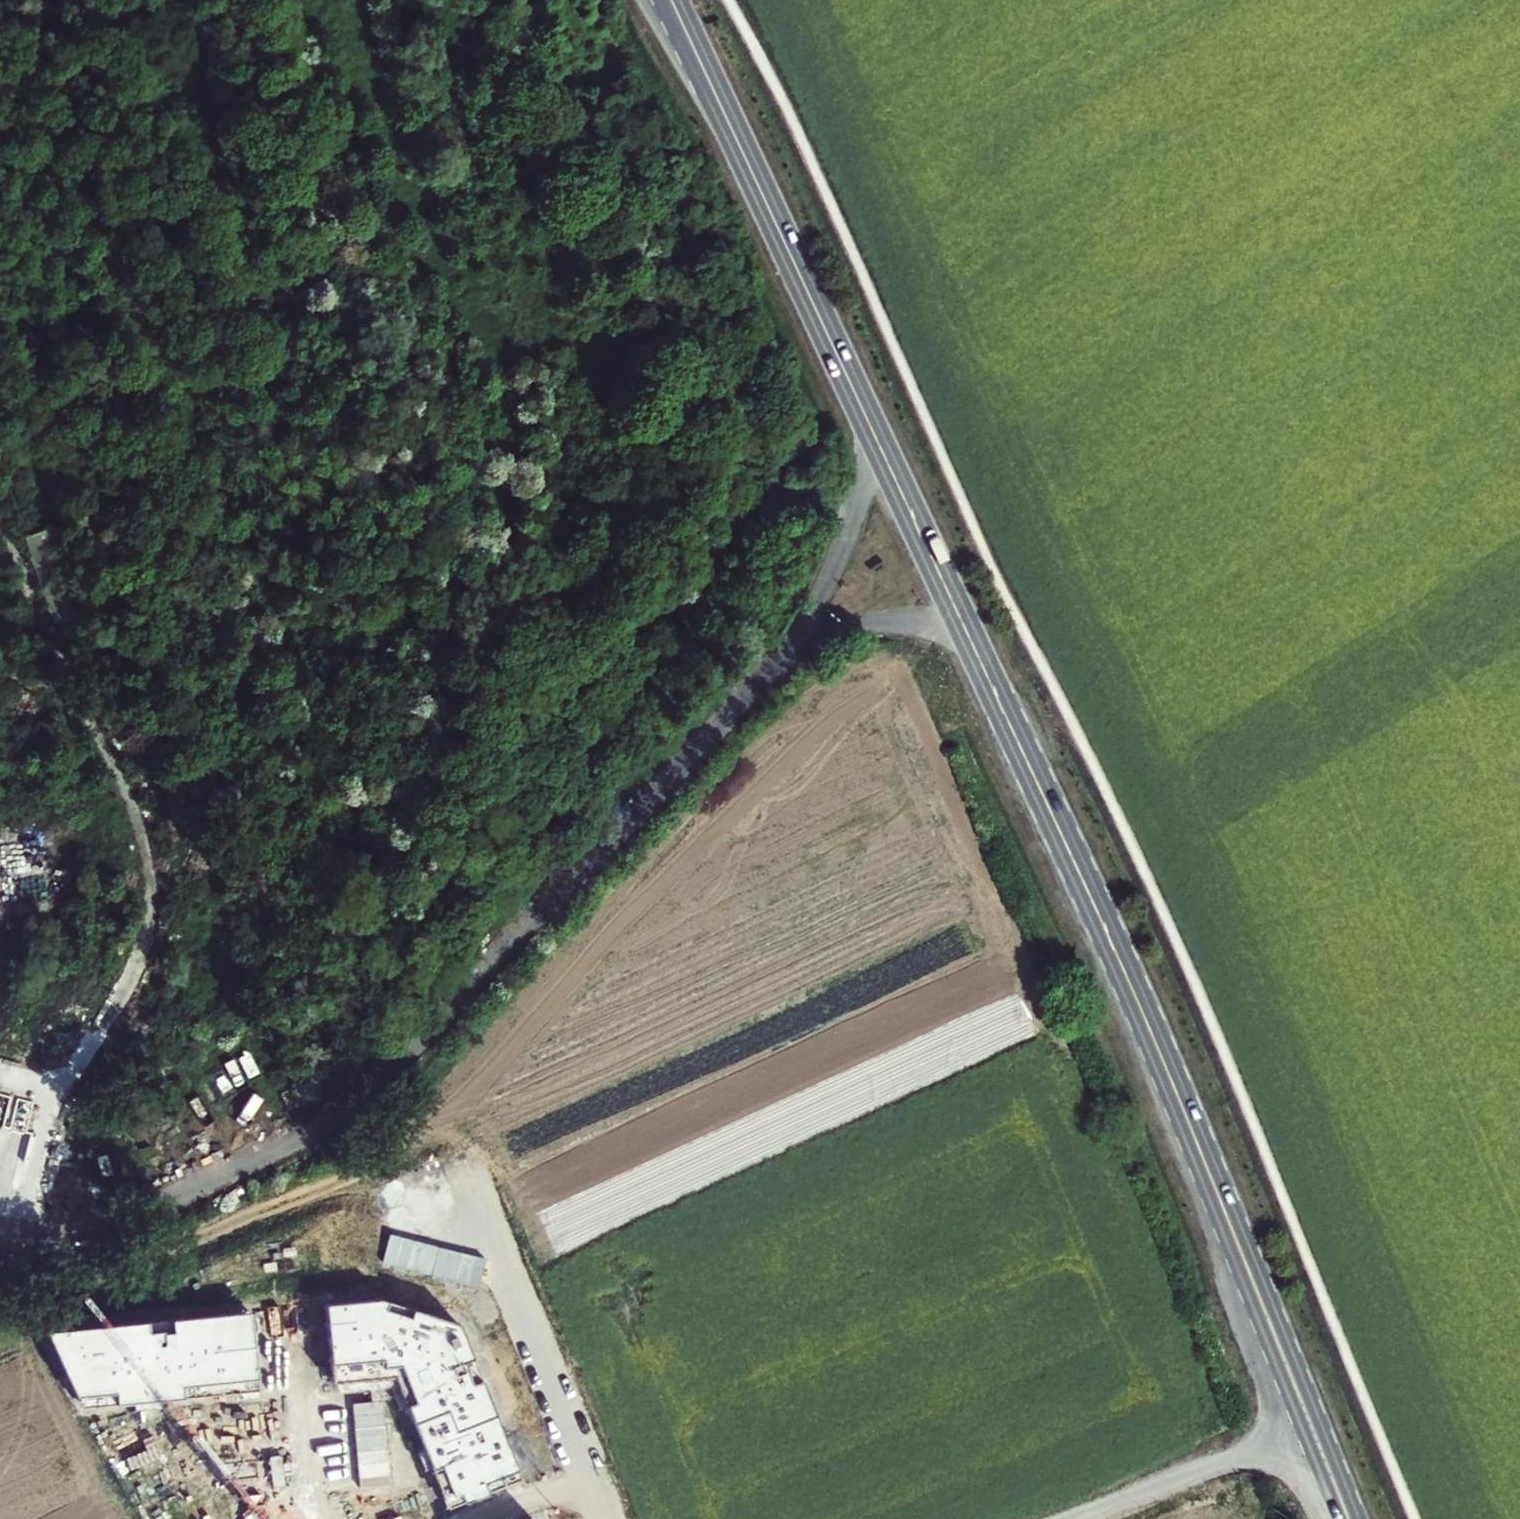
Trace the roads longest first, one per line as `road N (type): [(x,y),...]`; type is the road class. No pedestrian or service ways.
road 1 (primary): [(672,3),(1120,961),(1349,1518)]
road 2 (residential): [(598,1518),(475,1204)]

